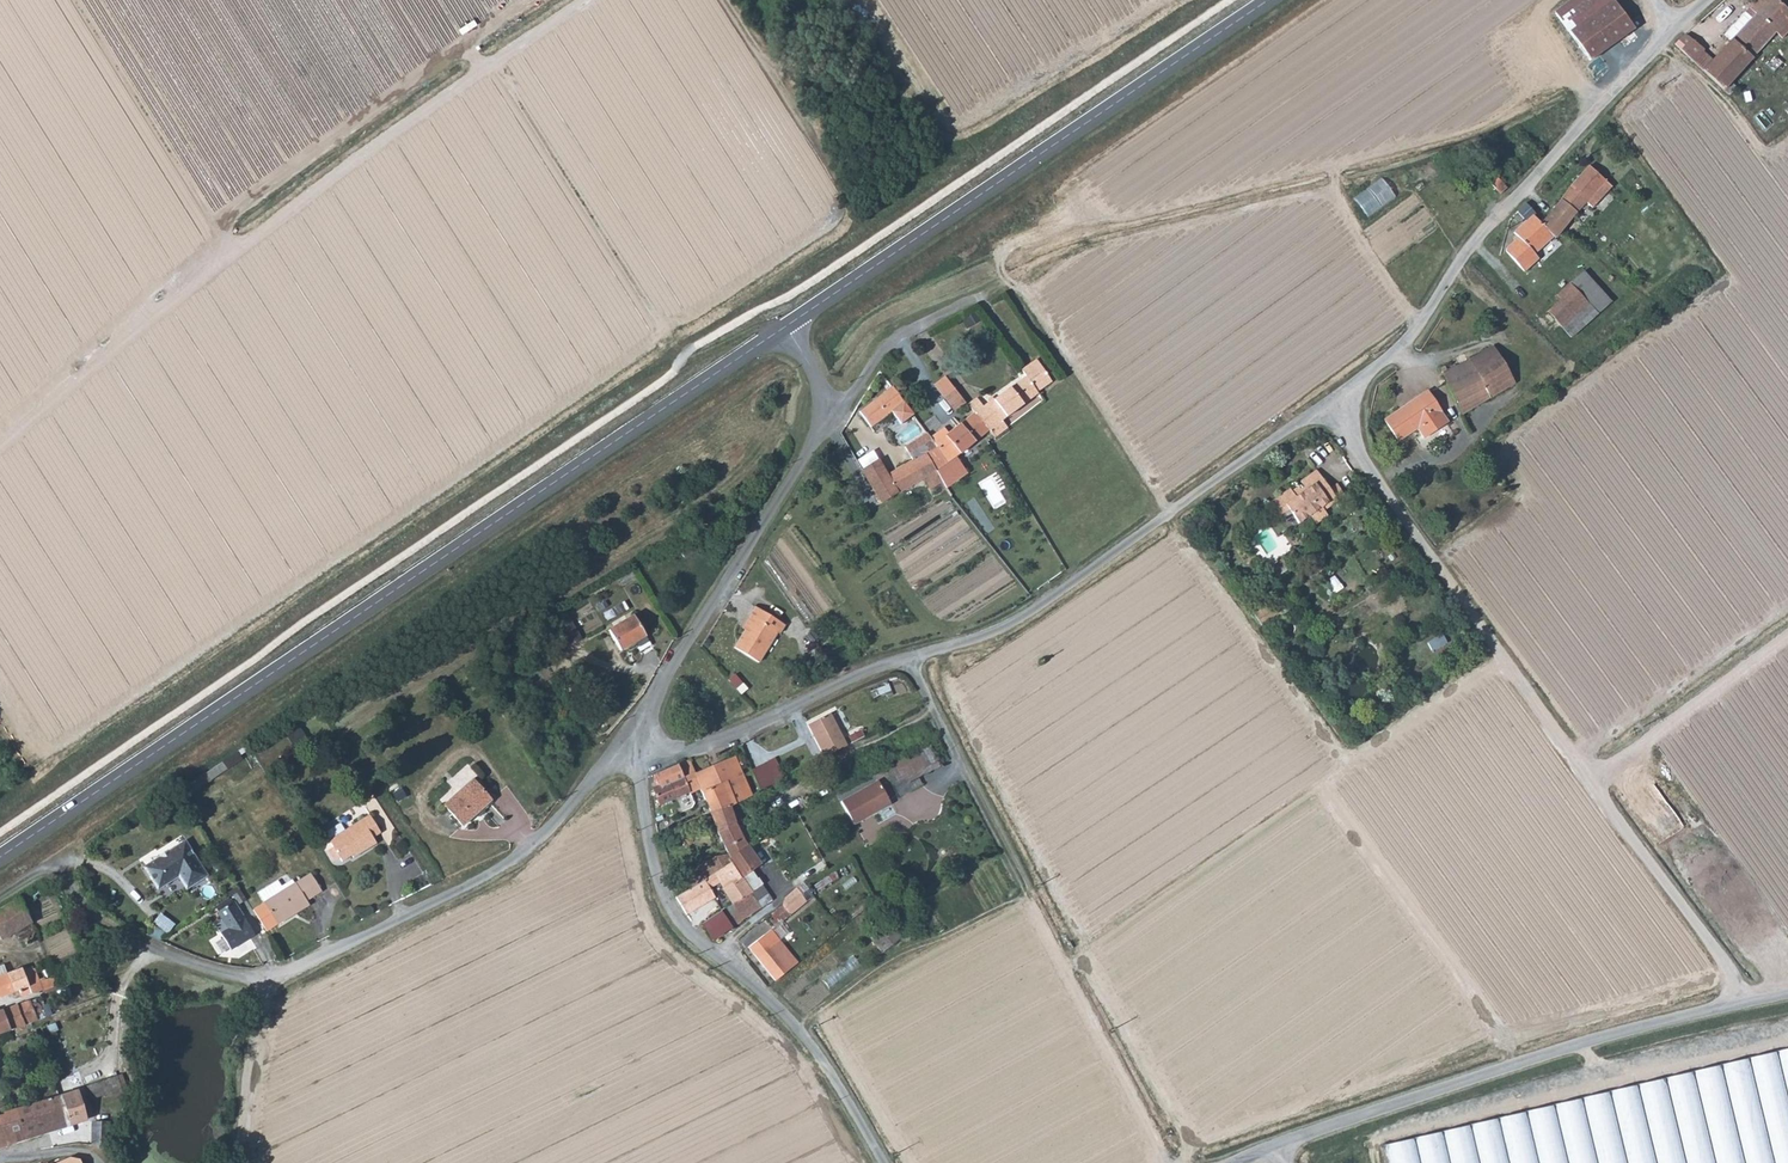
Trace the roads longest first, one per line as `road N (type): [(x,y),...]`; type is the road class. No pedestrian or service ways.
road 1 (unclassified): [(635,757),(719,741),(896,661),(1004,629),(1340,398),(1400,347),(1484,229),(1678,23)]
road 2 (secondary): [(785,326),(0,856)]
road 3 (unclassified): [(0,896),(51,866),(109,927),(182,962),(276,975),(518,855),(606,767),(635,757)]
road 4 (track): [(1340,398),(1752,997)]
road 5 (track): [(0,432),(342,162),(584,0)]
road 6 (secondary): [(1266,0),(785,326)]
road 7 (unclassified): [(1276,1147),(1590,1041),(1787,992)]
road 8 (unclassified): [(785,326),(819,385),(823,413),(641,721),(635,757)]
road 9 (unclassified): [(635,757),(672,909),(803,1034),(886,1162)]
road 10 (track): [(1597,771),(1787,633)]
road 11 (track): [(239,1162),(244,1095),(276,975)]

